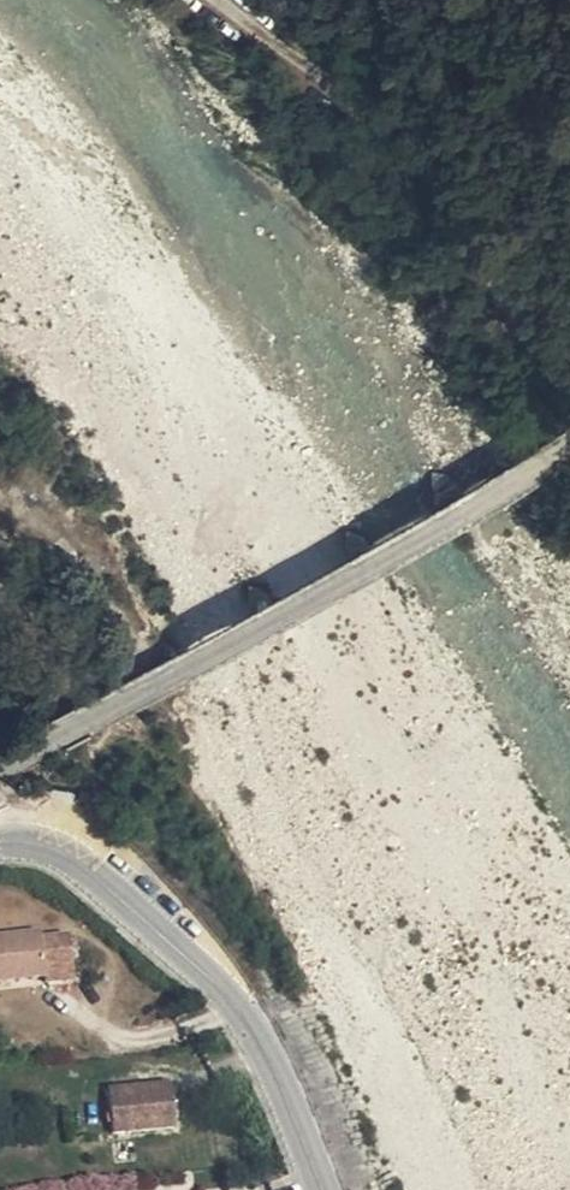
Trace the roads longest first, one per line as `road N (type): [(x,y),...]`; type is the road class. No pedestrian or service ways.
road 1 (unclassified): [(0,769),(569,446)]
road 2 (track): [(569,391),(338,72),(234,0)]
road 3 (tertiary): [(324,1189),(247,1030),(203,972),(90,866),(37,846),(0,845)]

